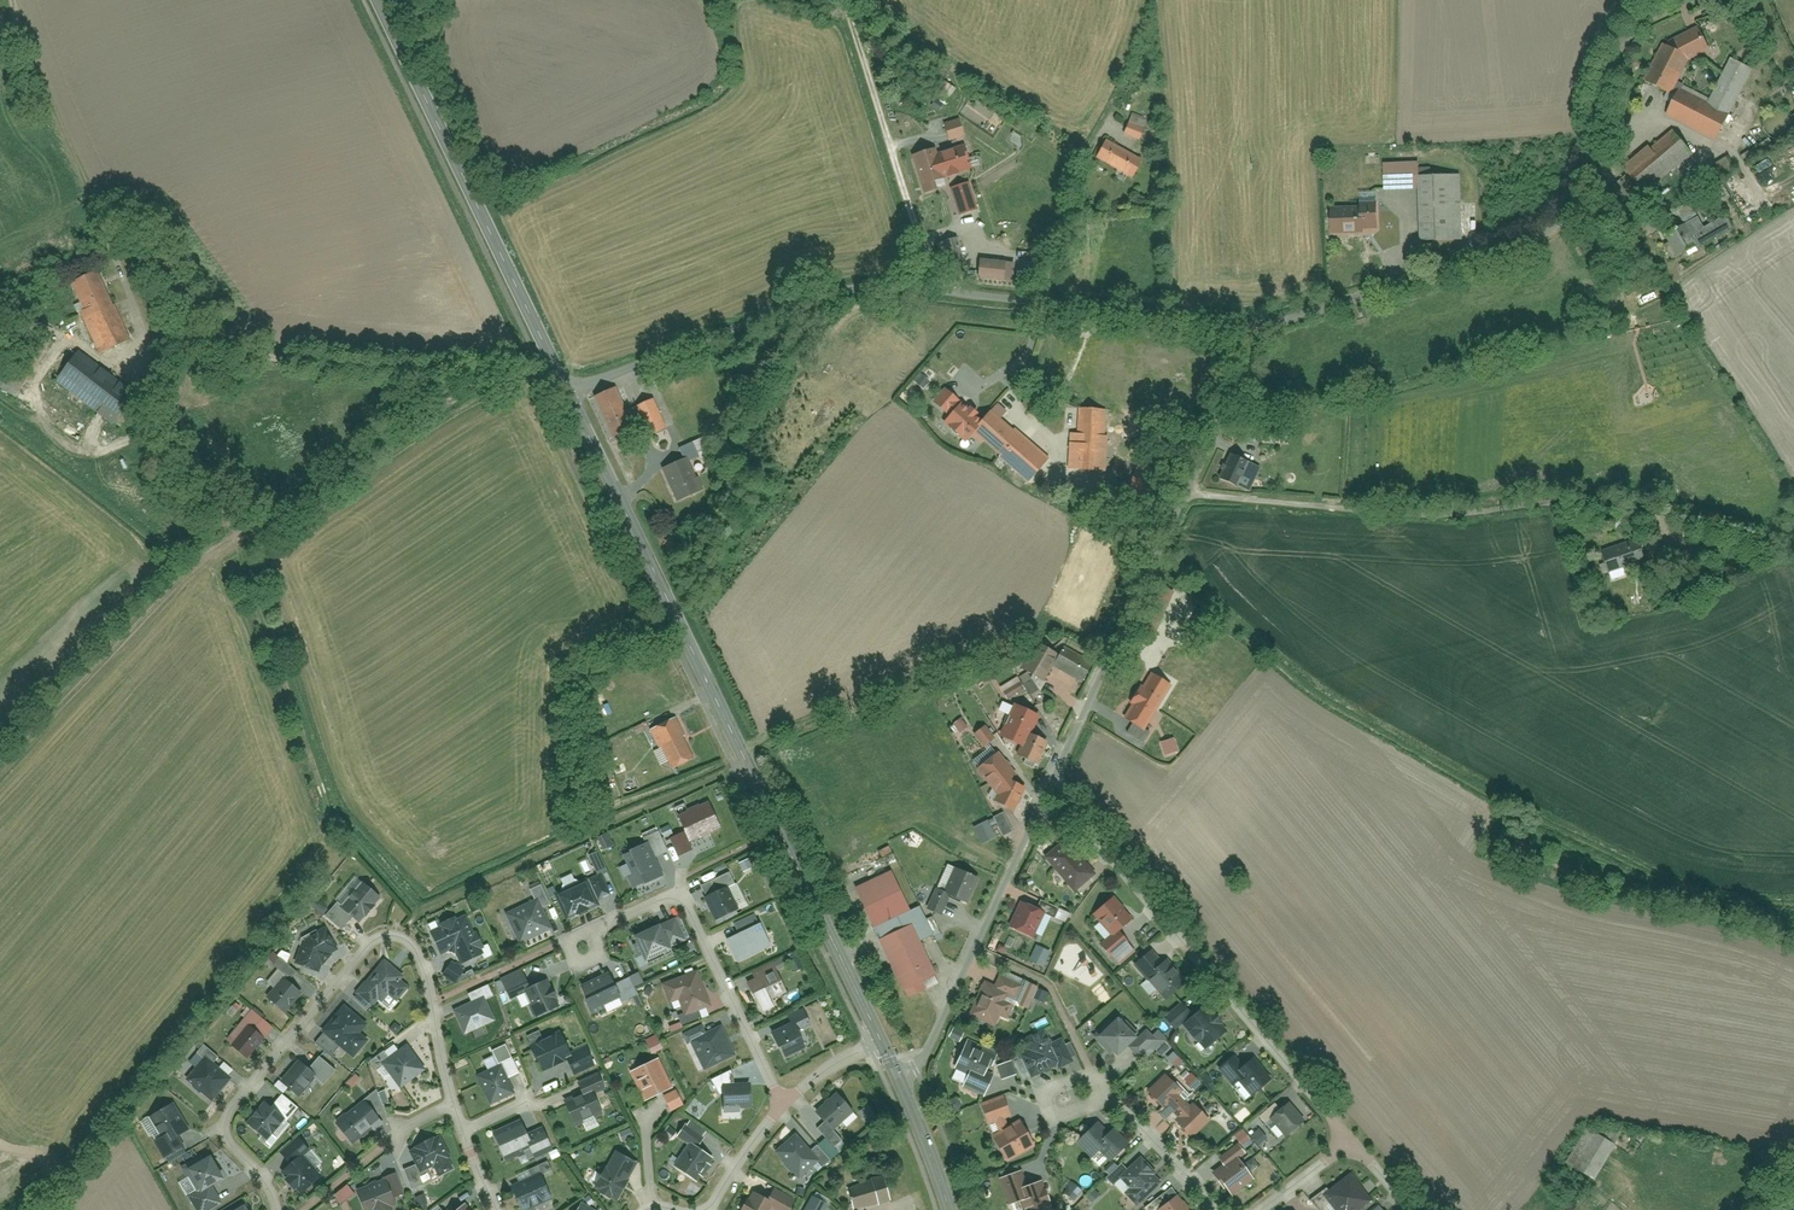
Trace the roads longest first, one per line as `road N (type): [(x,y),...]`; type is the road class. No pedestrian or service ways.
road 1 (unclassified): [(1261,320),(1167,318),(877,281),(562,389)]
road 2 (secondary): [(879,1034),(562,389)]
road 3 (unclassified): [(1688,0),(1655,10),(1622,47),(1575,201),(1541,233),(1500,256),(1261,320)]
road 4 (residential): [(280,1209),(264,1178),(224,1134),(381,935),(412,935),(425,964),(452,1107)]
road 5 (residential): [(1045,794),(1261,320)]
road 6 (track): [(328,808),(372,843),(423,899),(746,761)]
road 7 (residential): [(1045,794),(1348,1140)]
road 8 (secondary): [(553,368),(379,0)]
road 9 (residential): [(553,368),(151,338)]
road 10 (track): [(151,338),(3,0)]
road 11 (residential): [(783,1102),(687,902),(669,898),(576,938)]
road 12 (residential): [(905,1088),(1045,794)]
road 13 (track): [(0,770),(184,572),(220,546)]
road 14 (track): [(151,338),(220,546)]
road 15 (residential): [(1118,1094),(1221,1209)]
road 16 (residential): [(1118,1094),(1096,1063),(1087,1063),(1040,1082),(1037,1091),(1056,1113)]
road 17 (track): [(885,138),(843,12)]
road 18 (residential): [(783,1102),(706,1209)]
road 19 (secondary): [(949,1209),(905,1088)]

